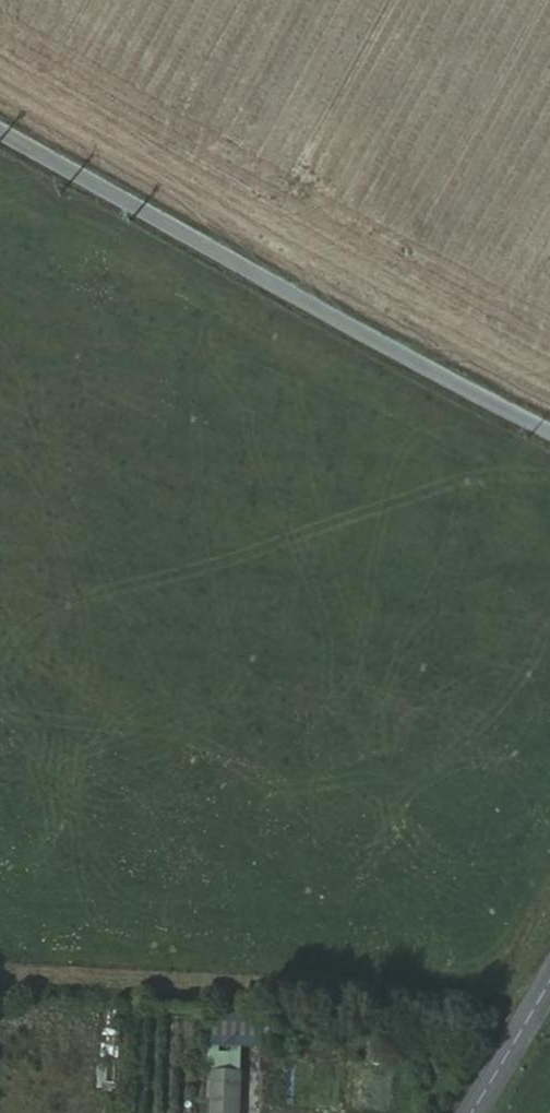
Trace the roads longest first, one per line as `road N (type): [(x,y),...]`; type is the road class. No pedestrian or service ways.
road 1 (unclassified): [(549,427),(399,354),(0,130)]
road 2 (tertiary): [(549,981),(472,1112)]

